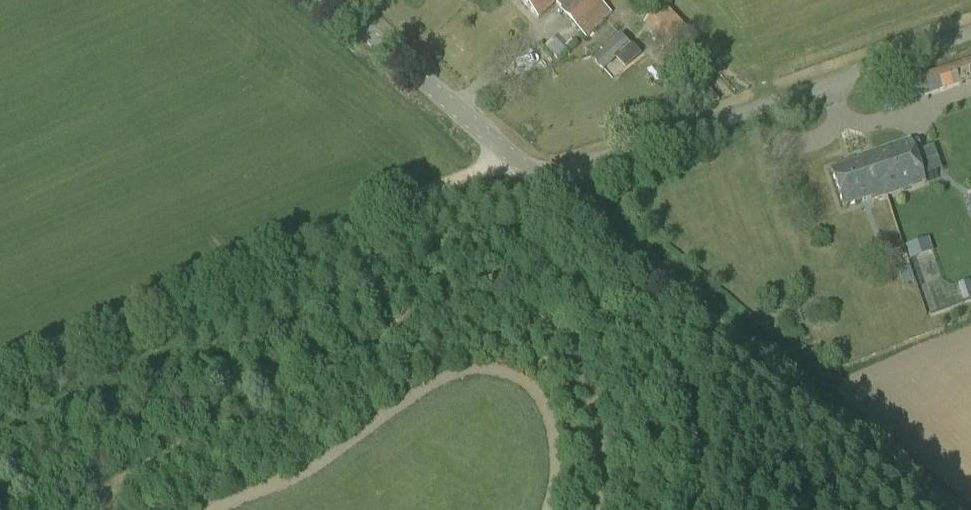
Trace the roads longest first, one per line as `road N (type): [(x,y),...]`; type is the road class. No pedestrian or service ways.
road 1 (track): [(523,175),(495,173),(403,206),(0,376)]
road 2 (unclassified): [(920,509),(523,175)]
road 3 (unclassified): [(523,175),(571,169),(970,32)]
road 4 (unclassified): [(523,175),(320,0)]

